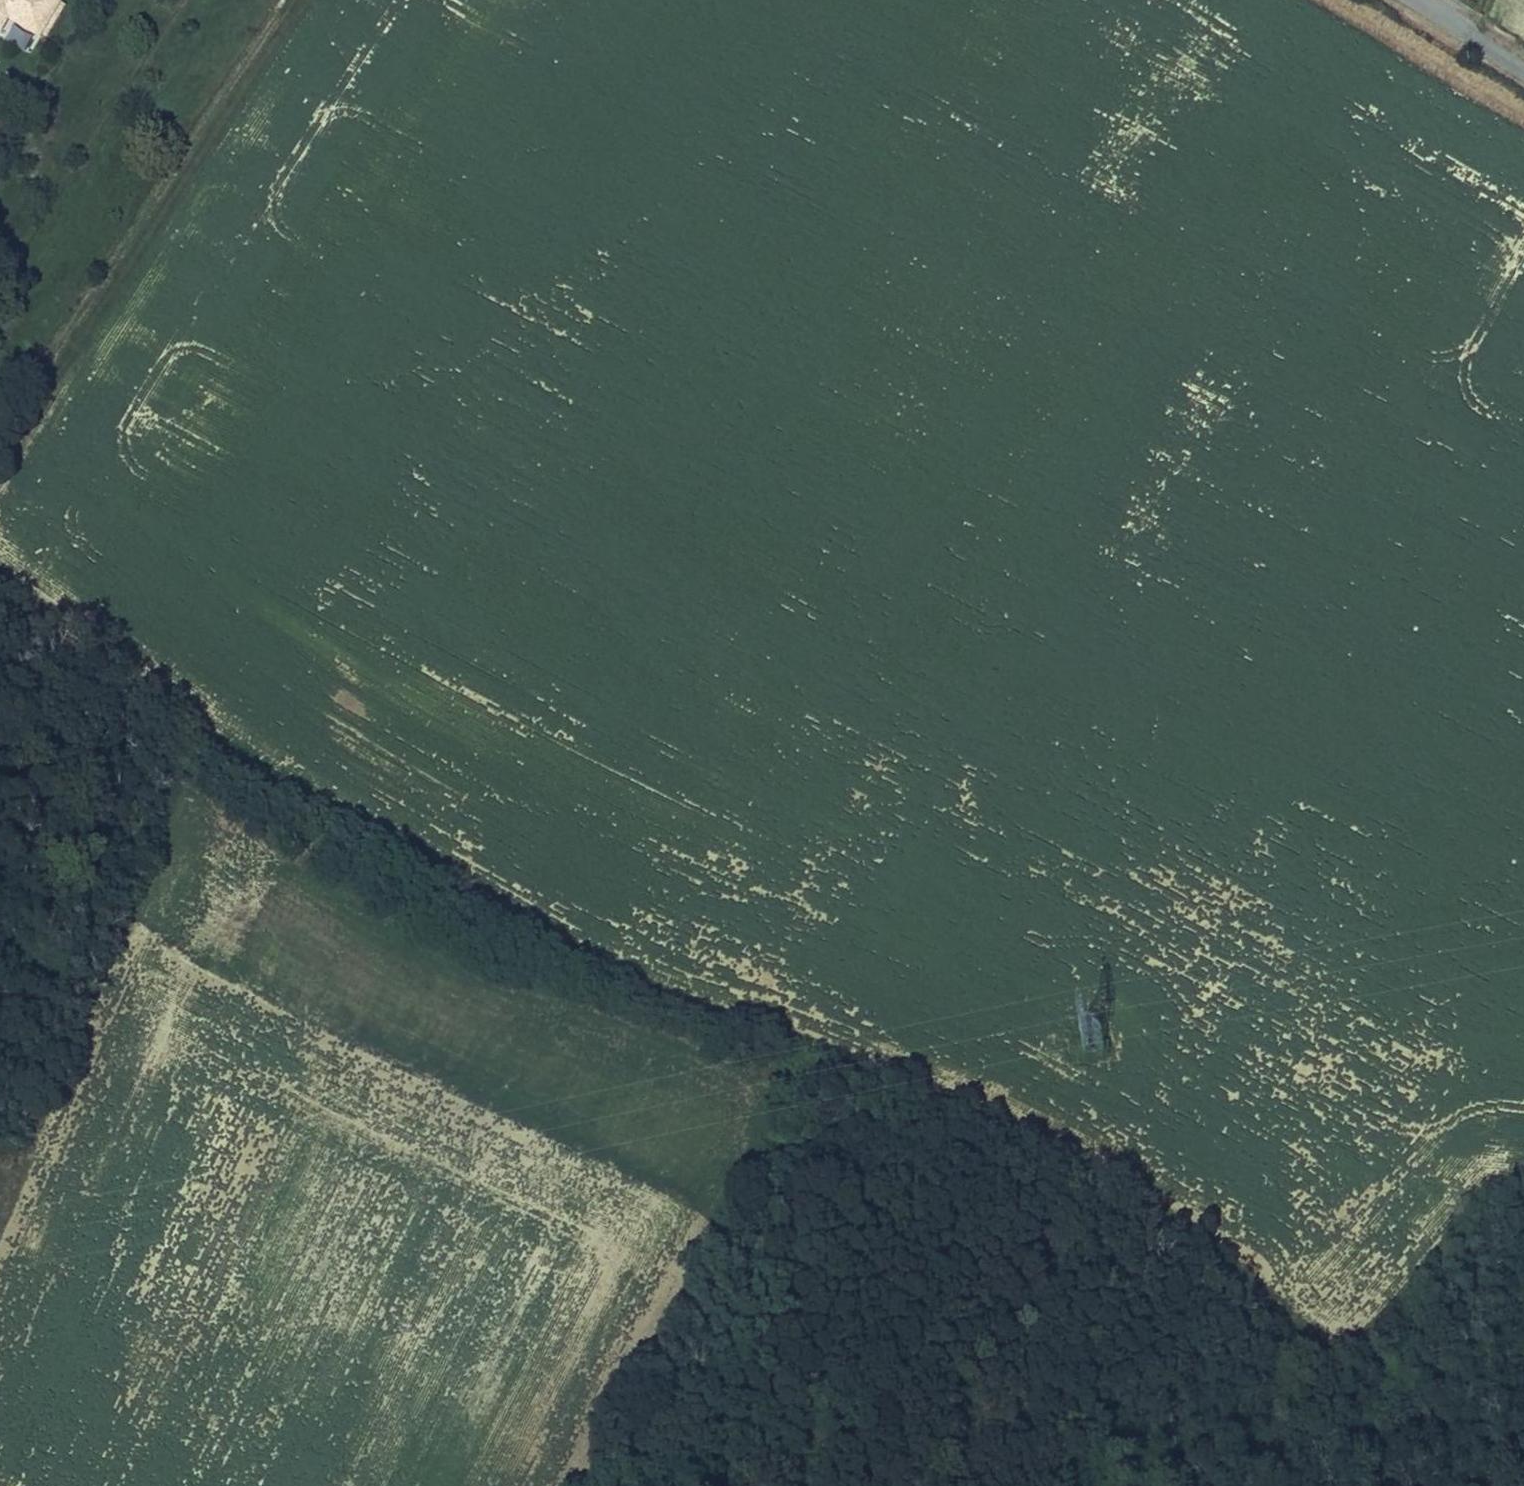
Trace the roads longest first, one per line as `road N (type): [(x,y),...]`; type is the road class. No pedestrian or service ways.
road 1 (tertiary): [(1414,0),(1523,69)]

